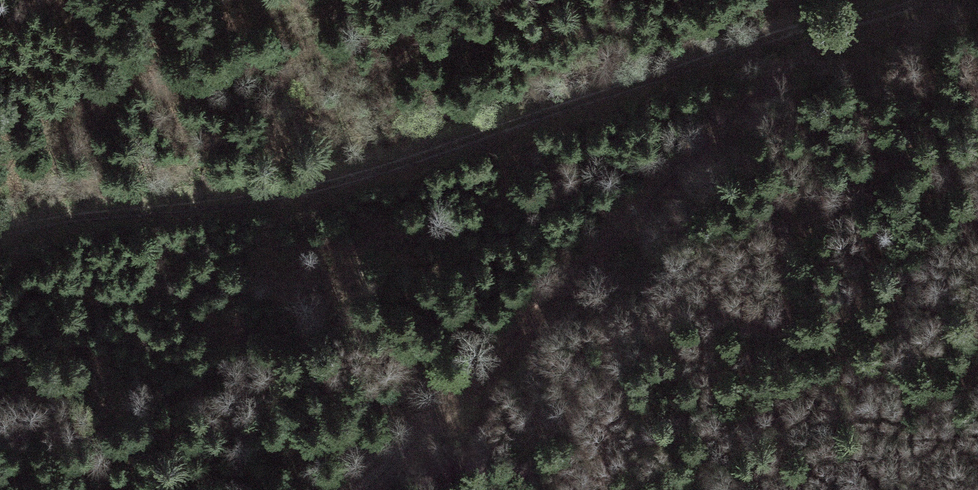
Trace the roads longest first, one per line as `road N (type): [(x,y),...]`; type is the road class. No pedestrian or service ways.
road 1 (track): [(0,233),(329,185),(797,40)]
road 2 (track): [(370,489),(504,359),(797,40)]
road 3 (track): [(797,40),(926,0)]

